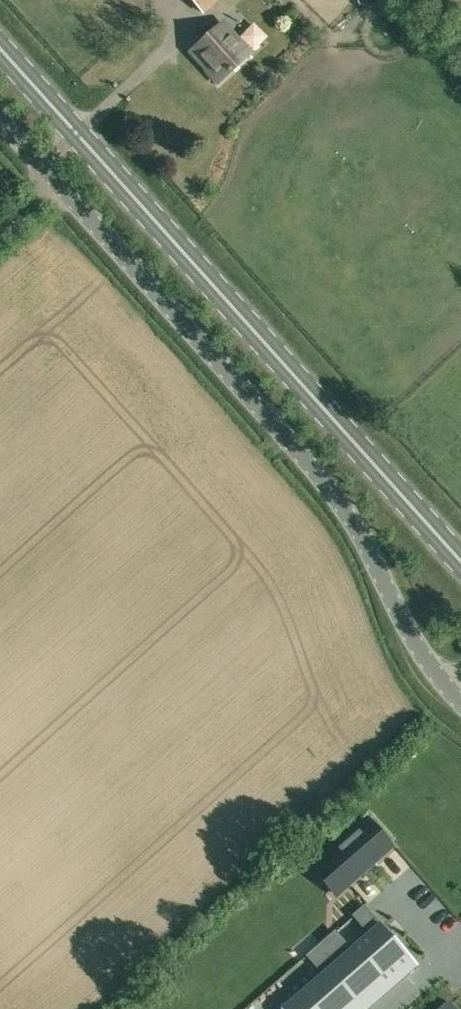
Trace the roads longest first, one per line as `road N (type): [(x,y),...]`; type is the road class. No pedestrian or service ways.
road 1 (unclassified): [(460,698),(410,633),(344,503),(0,119)]
road 2 (primary): [(460,559),(0,49)]

